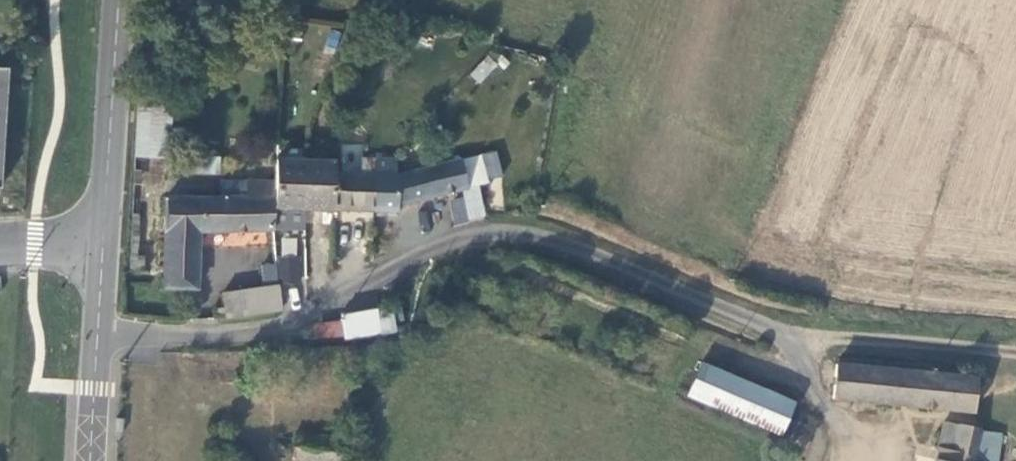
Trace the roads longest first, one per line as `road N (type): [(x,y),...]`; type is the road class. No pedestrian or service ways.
road 1 (residential): [(99,338),(285,324),(466,239),(518,235),(565,245),(806,336)]
road 2 (track): [(832,460),(840,444),(809,371),(806,336),(1015,353)]
road 3 (tertiary): [(130,0),(108,245)]
road 4 (tertiary): [(99,338),(92,460)]

